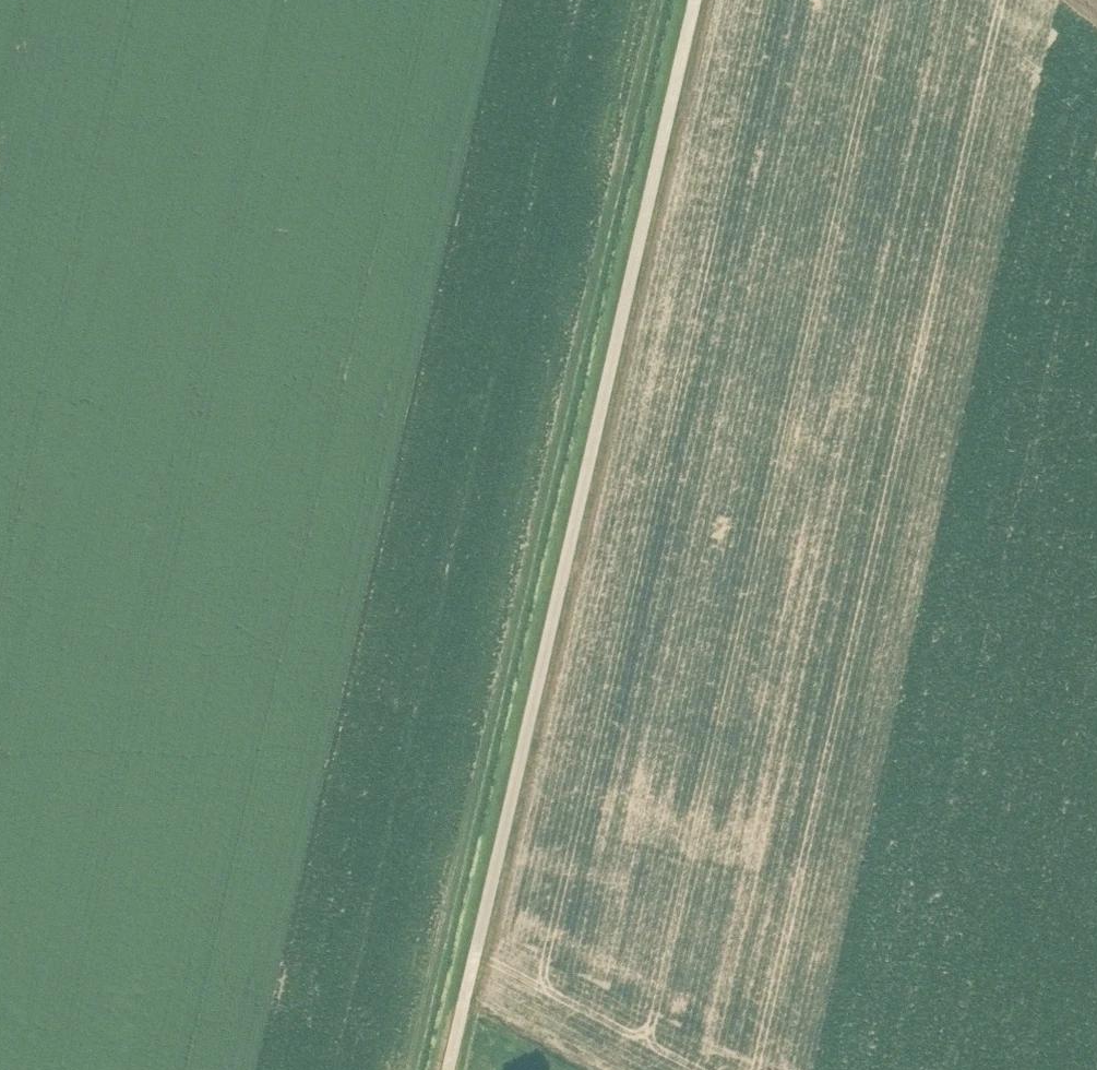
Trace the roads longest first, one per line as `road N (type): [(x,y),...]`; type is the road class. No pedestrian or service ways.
road 1 (unclassified): [(694,0),(446,1069)]

